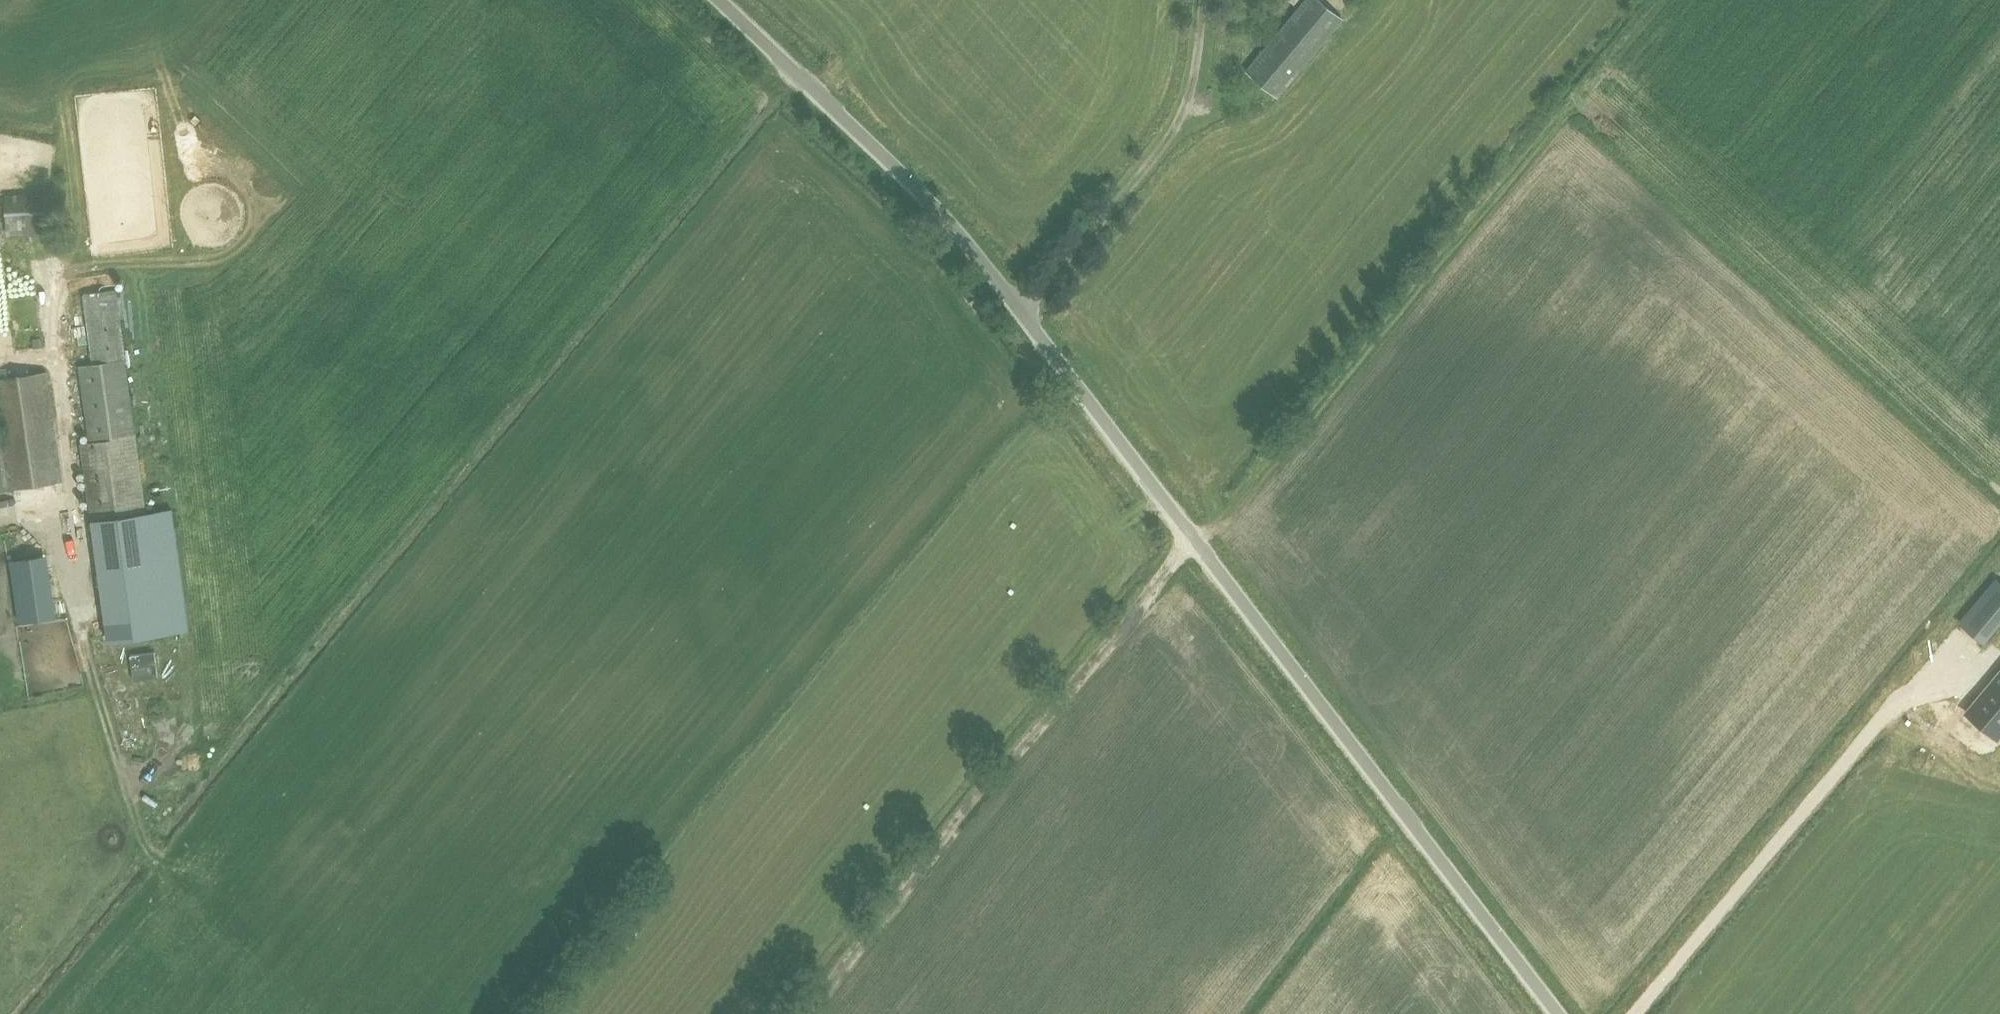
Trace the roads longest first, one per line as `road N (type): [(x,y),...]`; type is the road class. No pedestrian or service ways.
road 1 (unclassified): [(1560,1013),(933,204),(717,0)]

